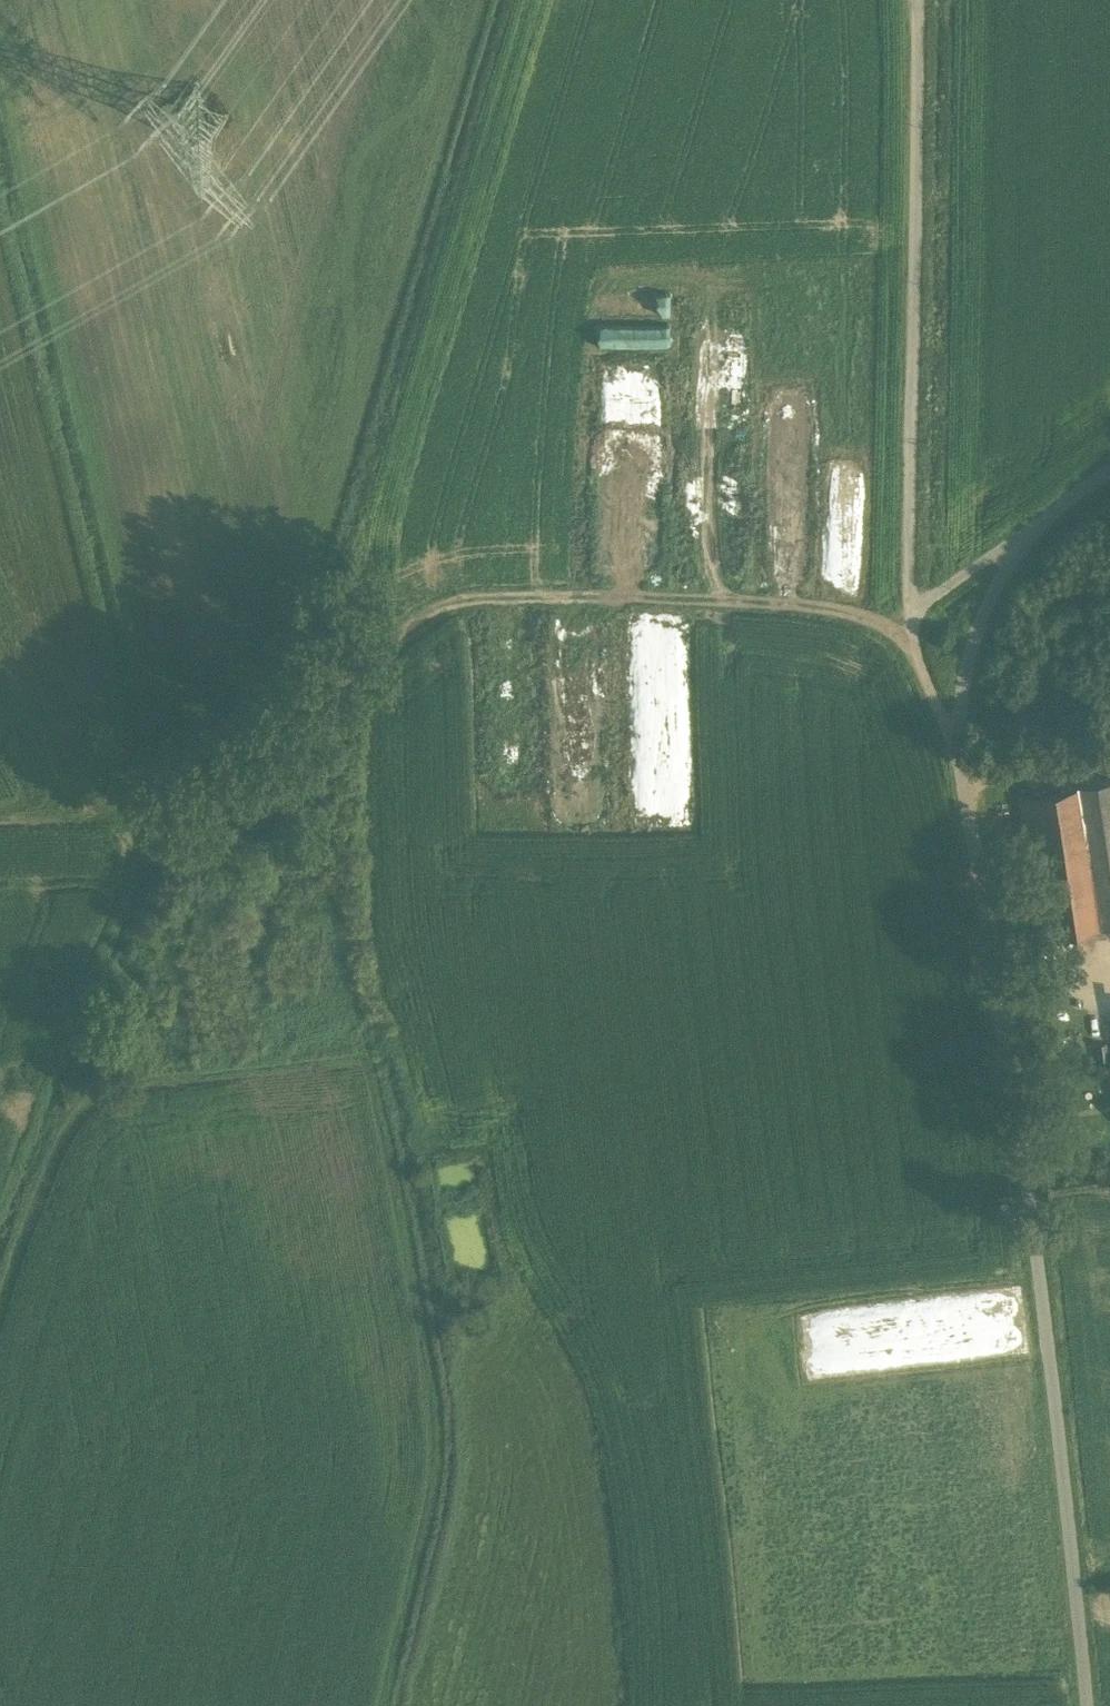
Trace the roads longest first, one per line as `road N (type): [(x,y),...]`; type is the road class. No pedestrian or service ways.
road 1 (track): [(0,822),(109,807),(212,769),(412,622),(457,599),(787,602),(914,627),(921,0)]
road 2 (unclassified): [(1085,1705),(1028,1193),(958,740)]
road 3 (unclassified): [(958,740),(930,694),(914,627),(932,601),(1030,532)]
road 4 (unclassified): [(958,740),(962,684),(977,627),(1030,532)]

